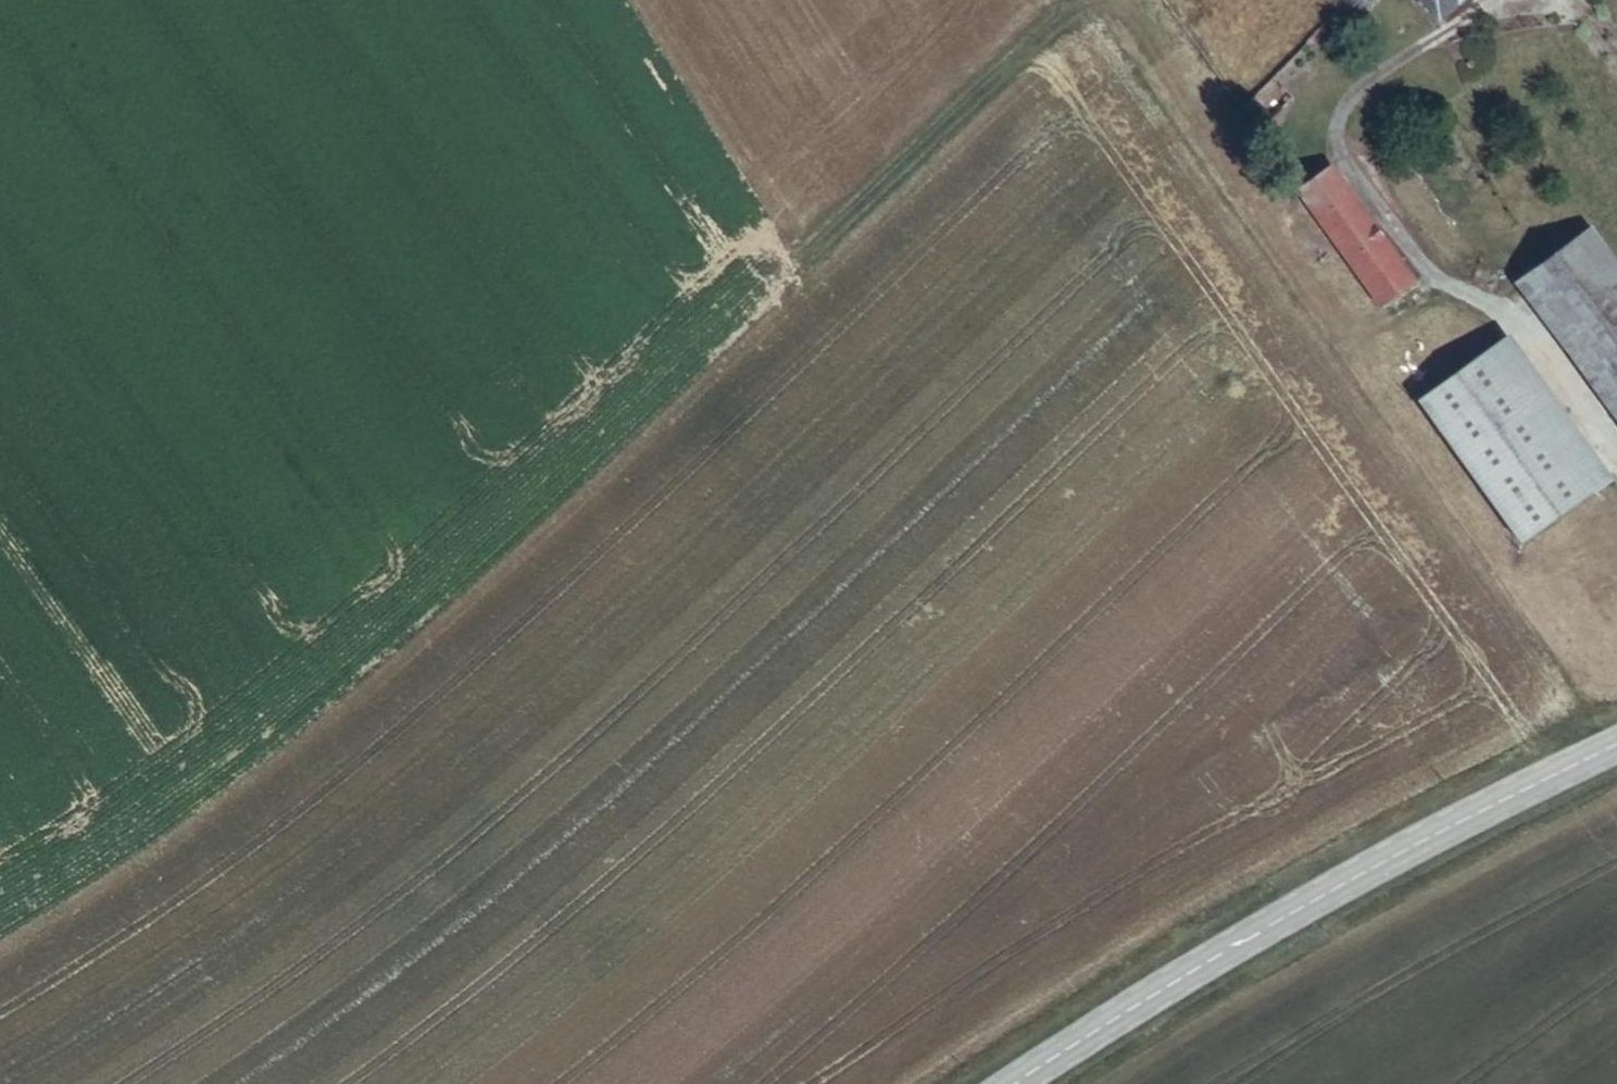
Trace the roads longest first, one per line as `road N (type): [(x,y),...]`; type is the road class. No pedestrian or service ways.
road 1 (tertiary): [(1616,752),(1035,1083)]

